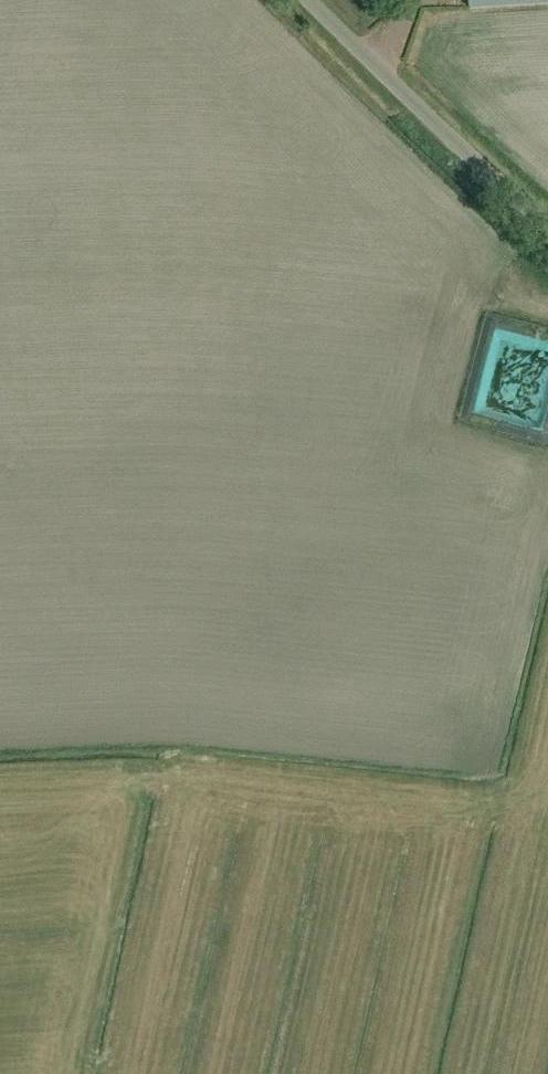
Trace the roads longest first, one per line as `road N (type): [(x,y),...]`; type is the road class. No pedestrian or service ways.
road 1 (unclassified): [(547,228),(305,0)]

